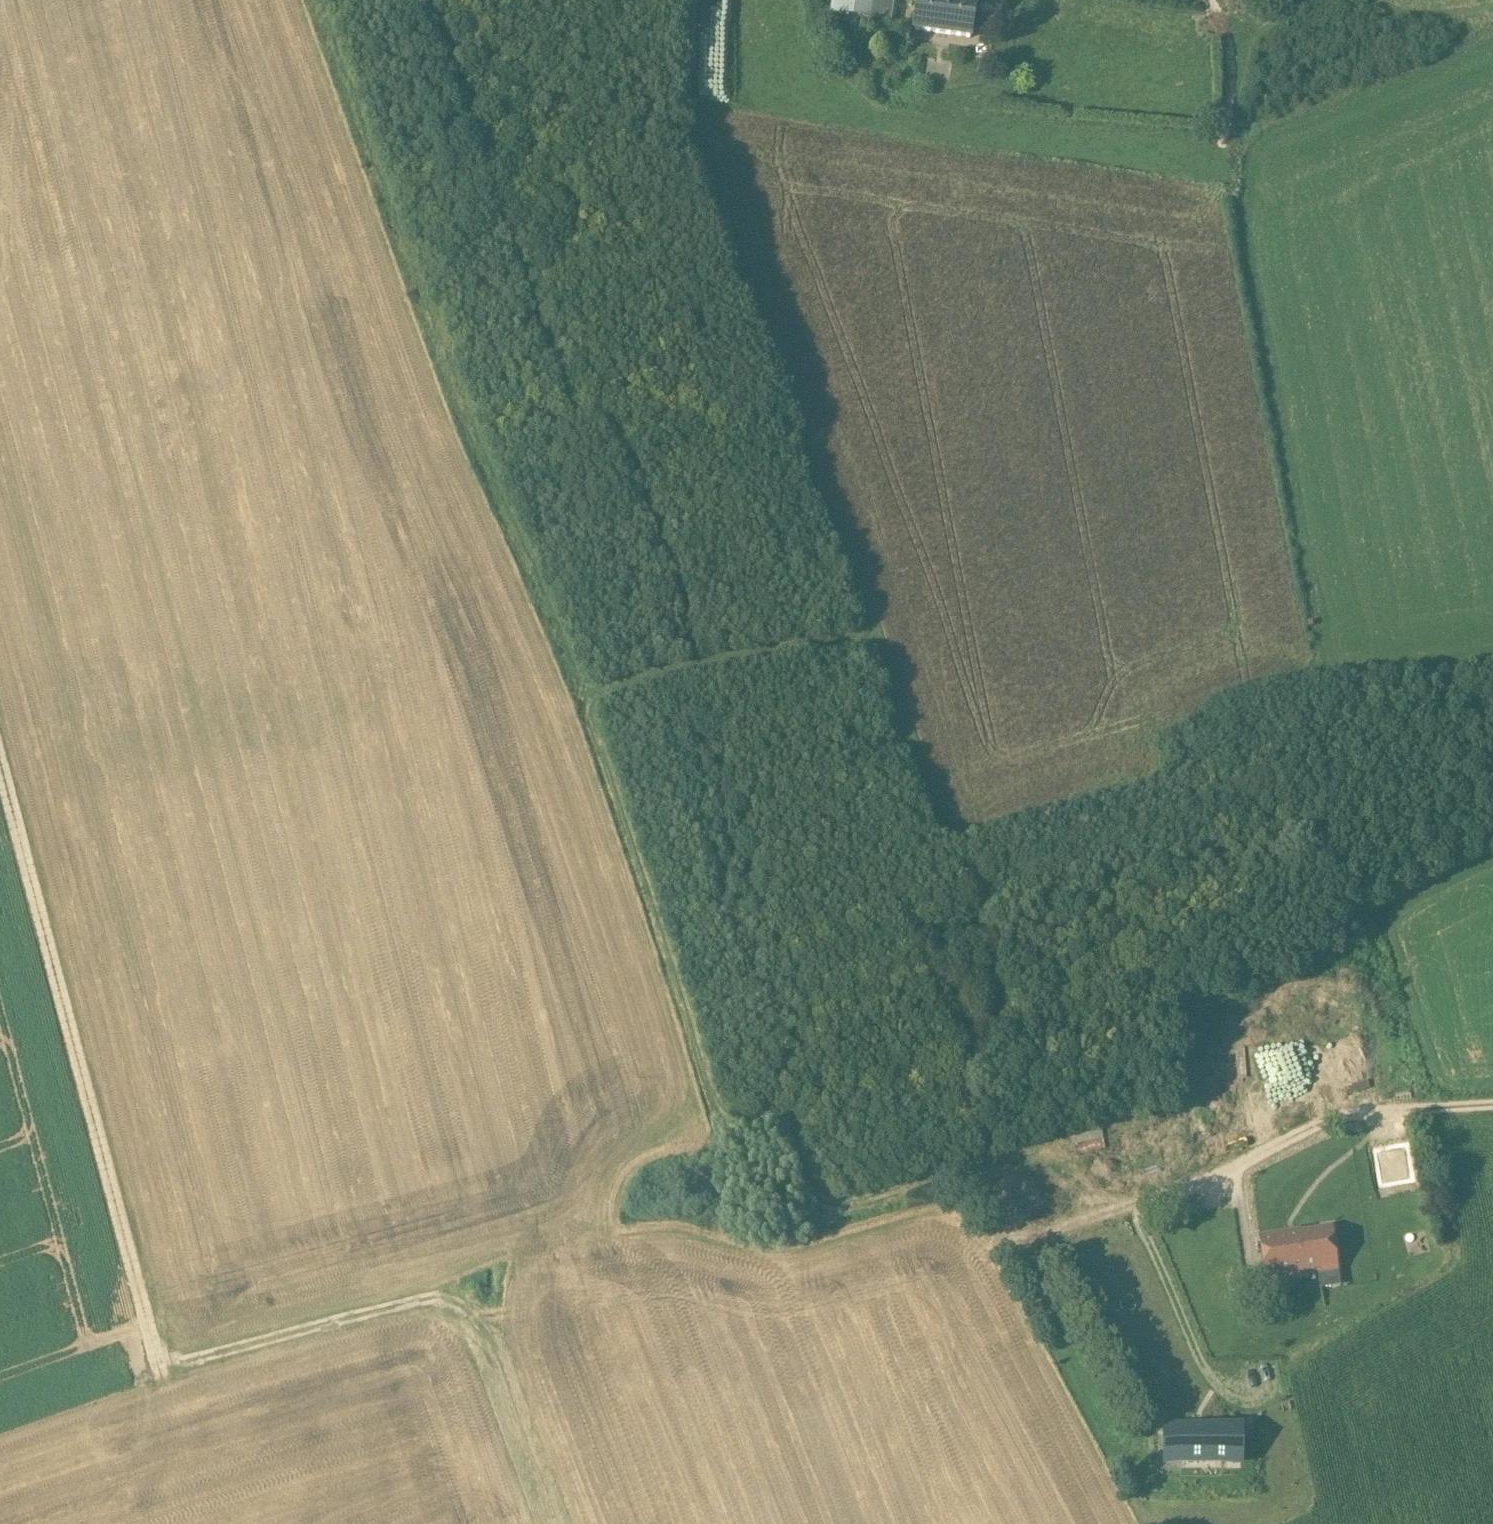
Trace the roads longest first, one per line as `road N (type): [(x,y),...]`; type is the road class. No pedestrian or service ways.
road 1 (track): [(318,0),(477,445),(589,701),(723,1126),(784,1121),(819,1208),(978,1164)]
road 2 (track): [(0,766),(159,1369),(437,1297)]
road 3 (track): [(589,701),(873,636)]
road 4 (track): [(1492,1104),(1364,1114),(1315,1127),(1231,1172)]
road 5 (track): [(559,1523),(483,1315),(437,1297)]

